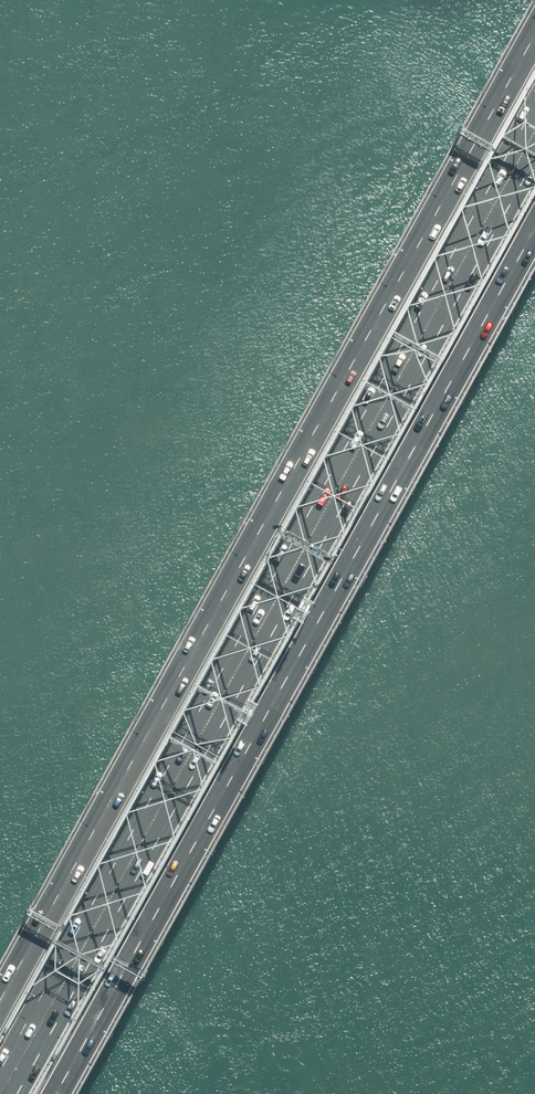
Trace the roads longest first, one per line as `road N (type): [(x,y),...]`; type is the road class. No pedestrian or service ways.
road 1 (motorway): [(0,1000),(534,35)]
road 2 (motorway): [(2,1093),(534,132)]
road 3 (motorway): [(534,227),(54,1093)]

